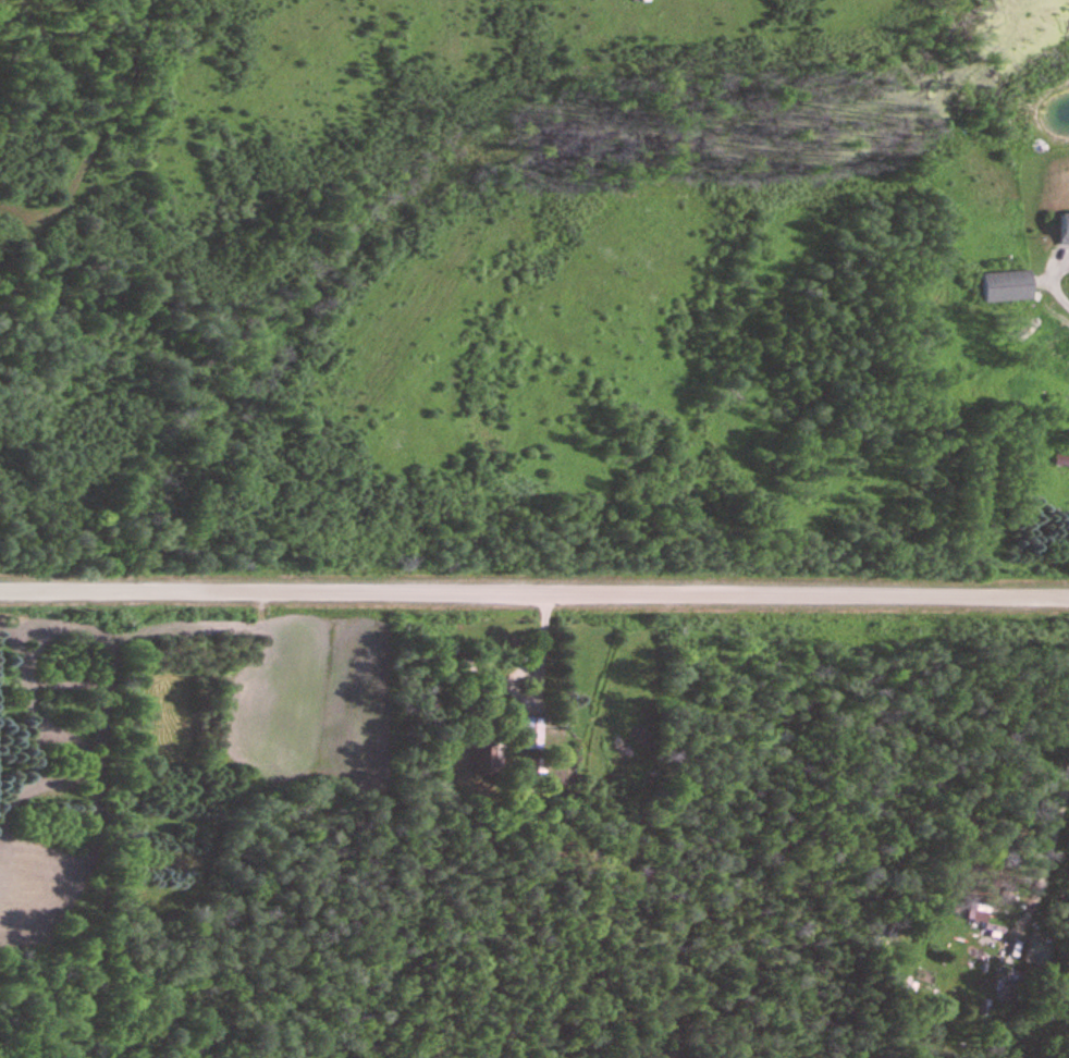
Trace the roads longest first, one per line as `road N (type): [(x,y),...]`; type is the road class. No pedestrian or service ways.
road 1 (residential): [(1068,600),(0,593)]

